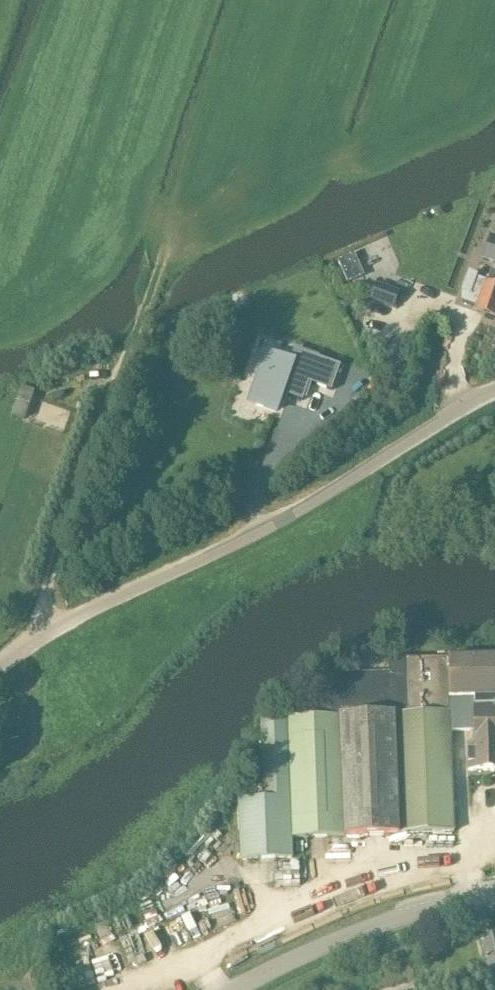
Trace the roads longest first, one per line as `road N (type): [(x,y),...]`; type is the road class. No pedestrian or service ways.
road 1 (unclassified): [(0,667),(39,637),(333,491),(494,389)]
road 2 (track): [(39,637),(47,588),(164,252)]
road 3 (tertiary): [(236,989),(343,935),(494,894)]

